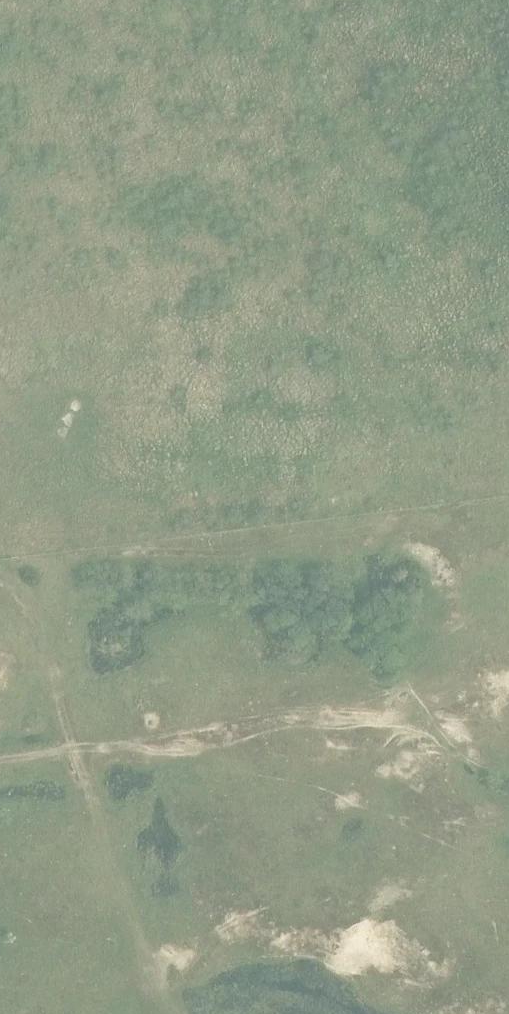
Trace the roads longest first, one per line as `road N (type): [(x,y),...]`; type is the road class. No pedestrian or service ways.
road 1 (track): [(170,1013),(72,748),(42,633),(0,547)]
road 2 (track): [(415,698),(0,761)]

